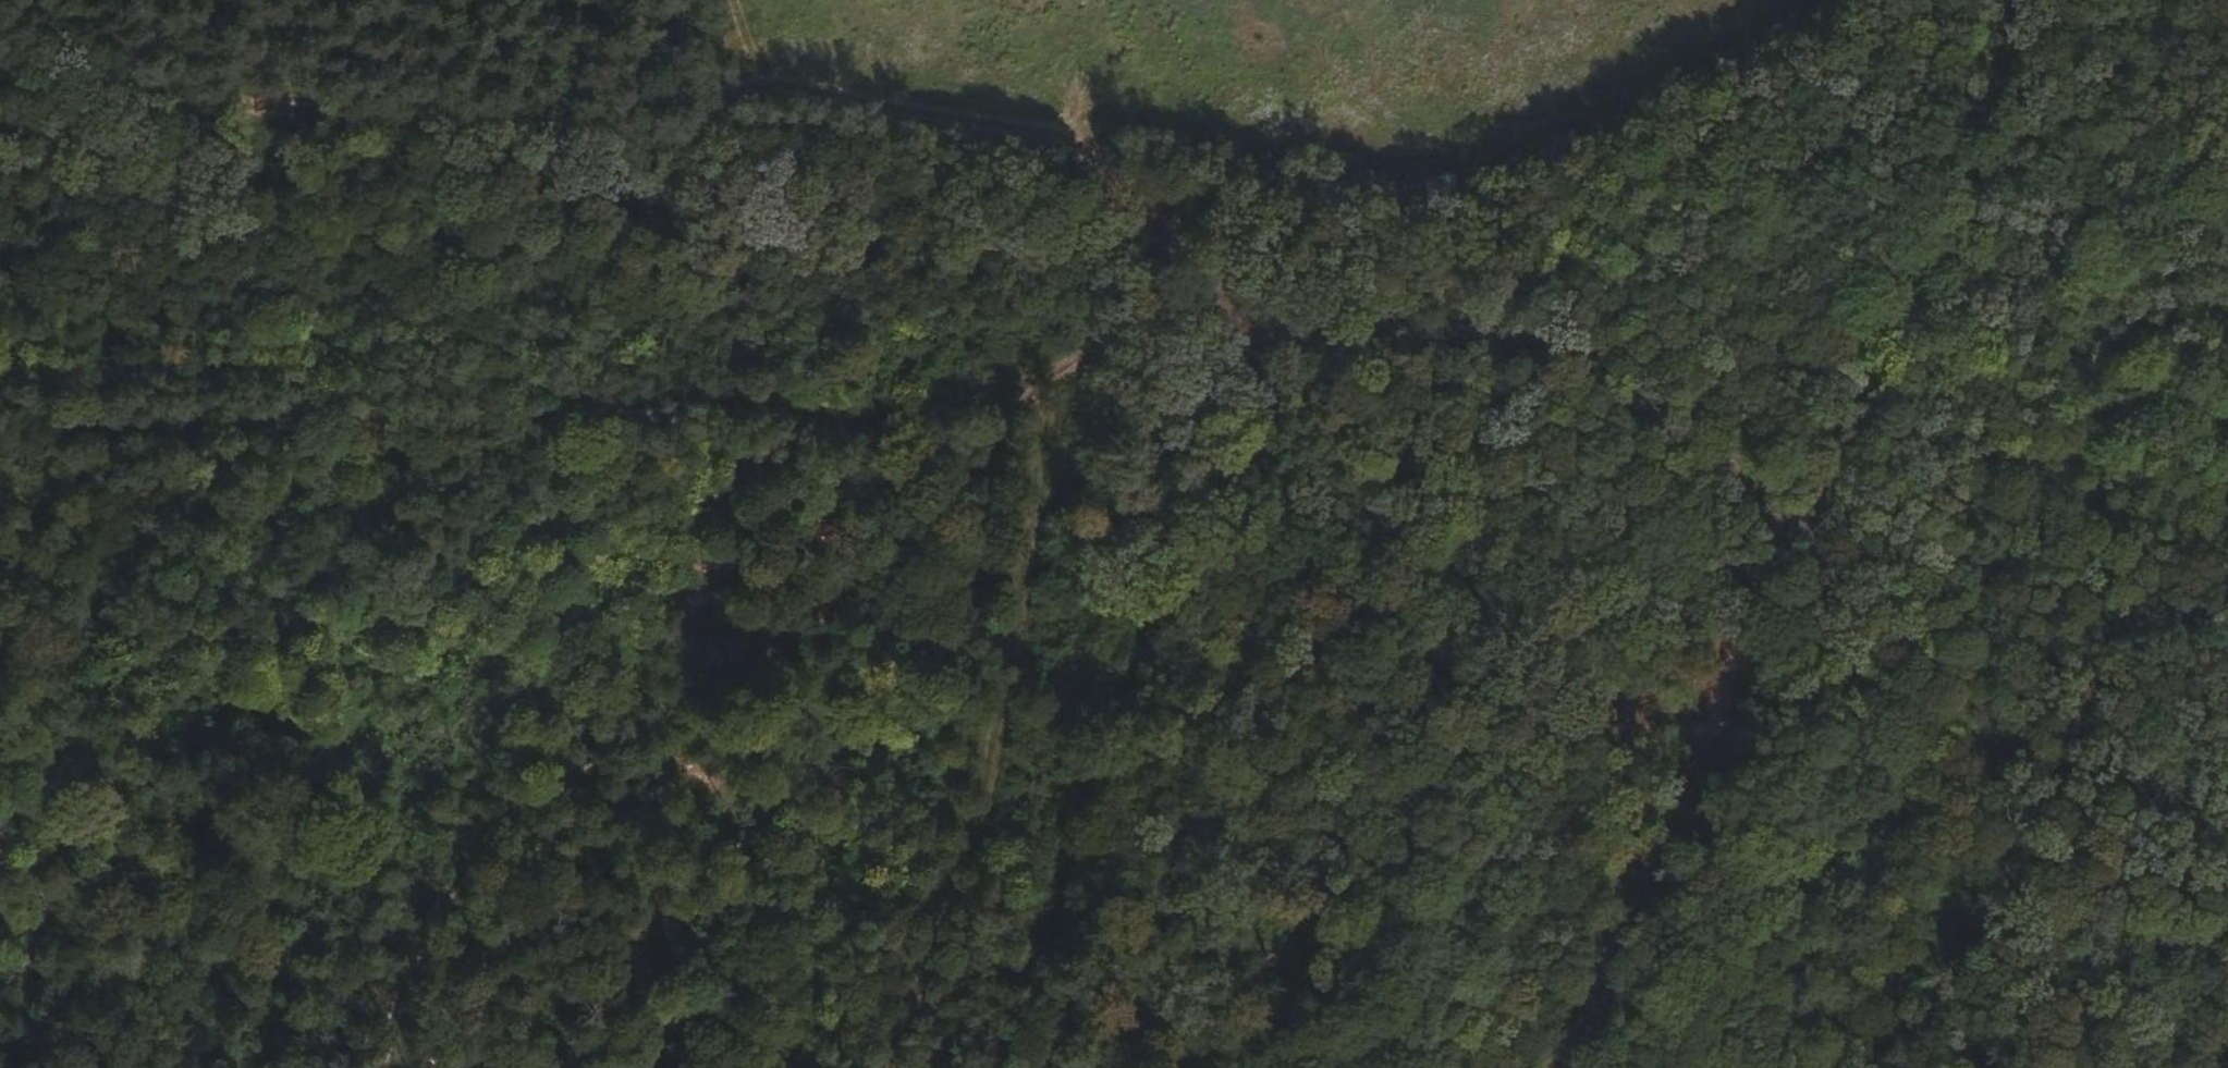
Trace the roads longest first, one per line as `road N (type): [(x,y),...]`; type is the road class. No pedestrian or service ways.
road 1 (track): [(1599,1067),(1861,398)]
road 2 (track): [(1861,398),(2028,0)]

